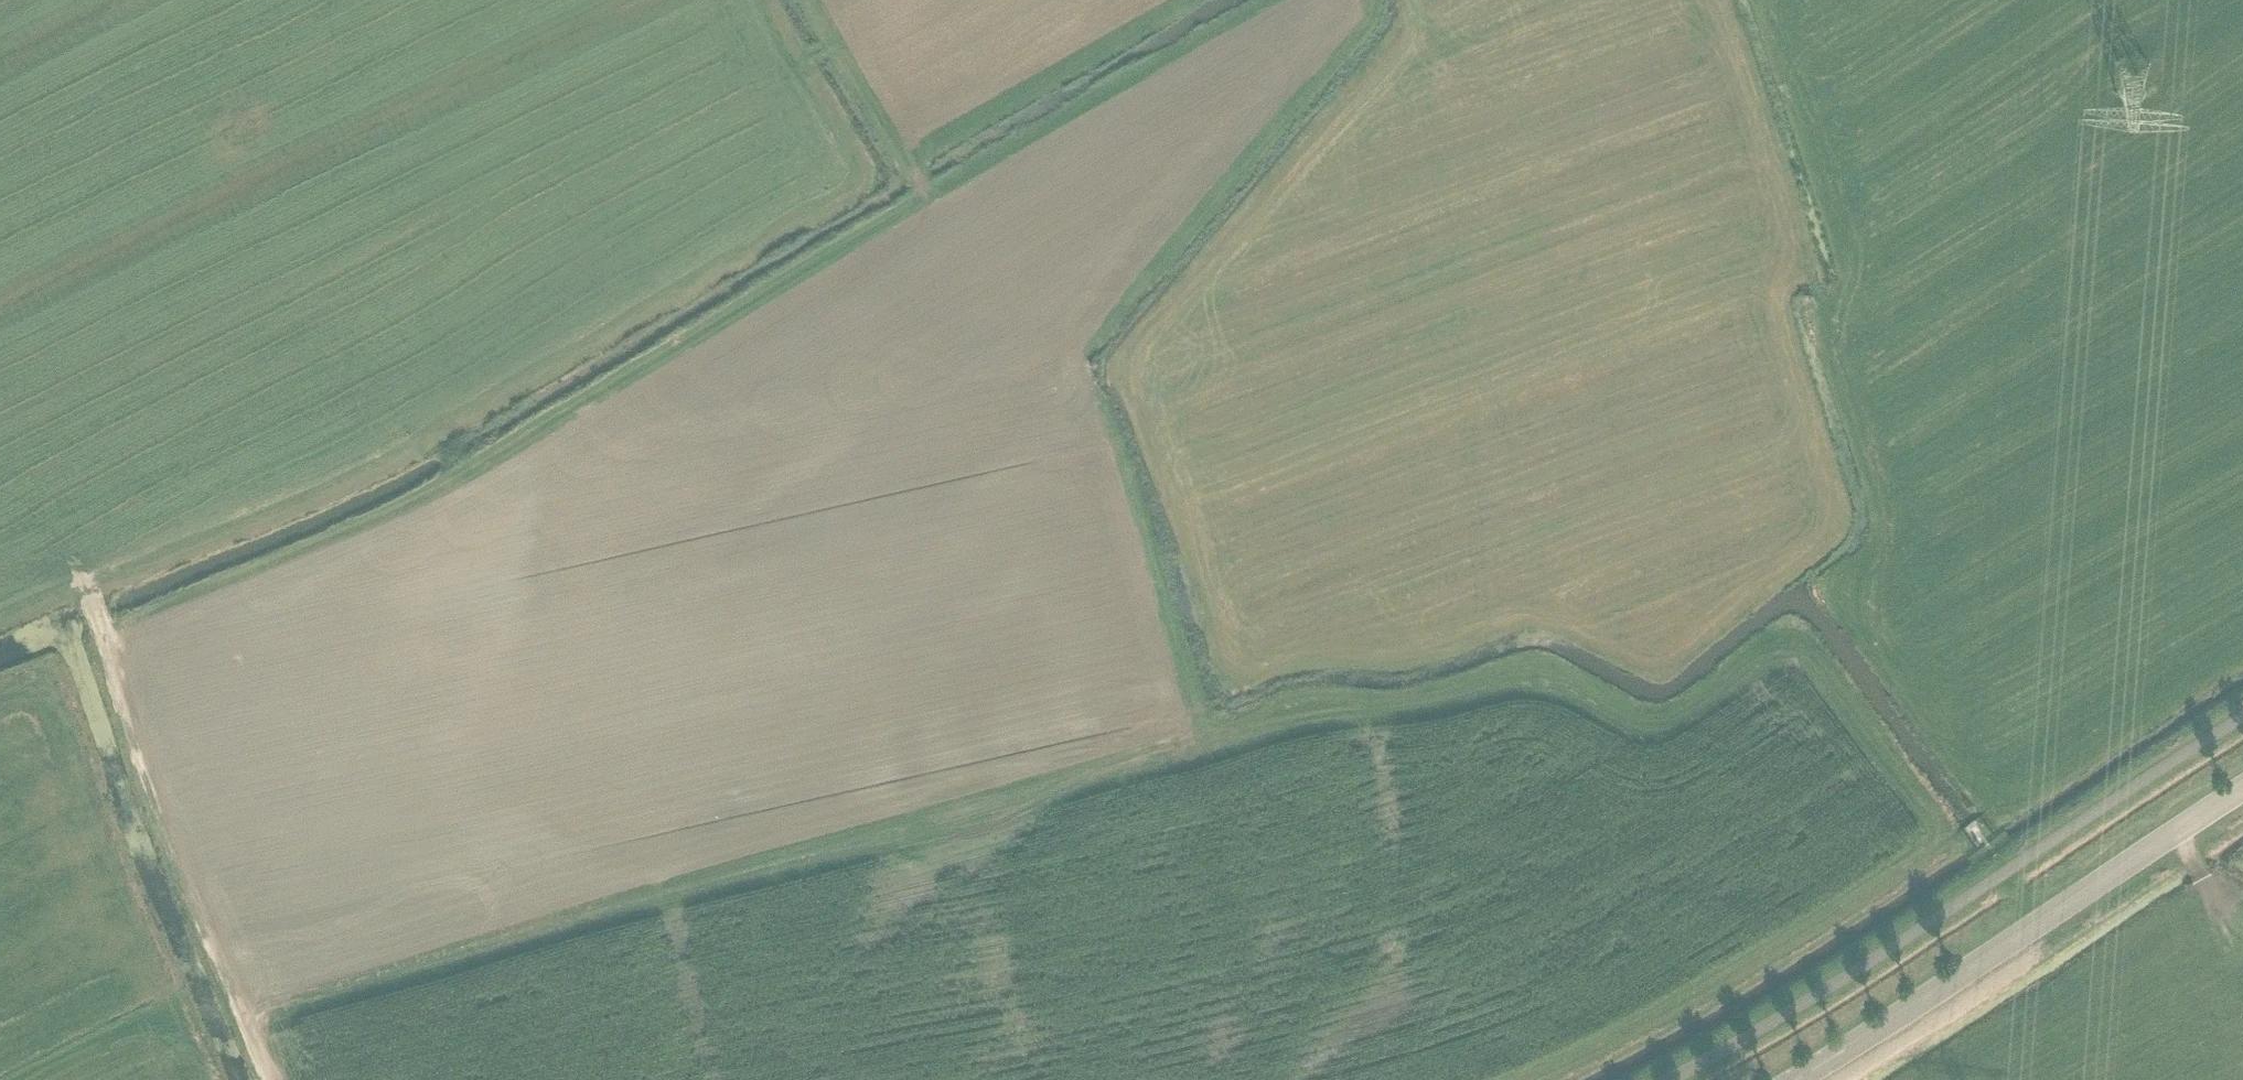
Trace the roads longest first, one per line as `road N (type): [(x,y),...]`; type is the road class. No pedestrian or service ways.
road 1 (secondary): [(1794,1079),(2242,790)]

